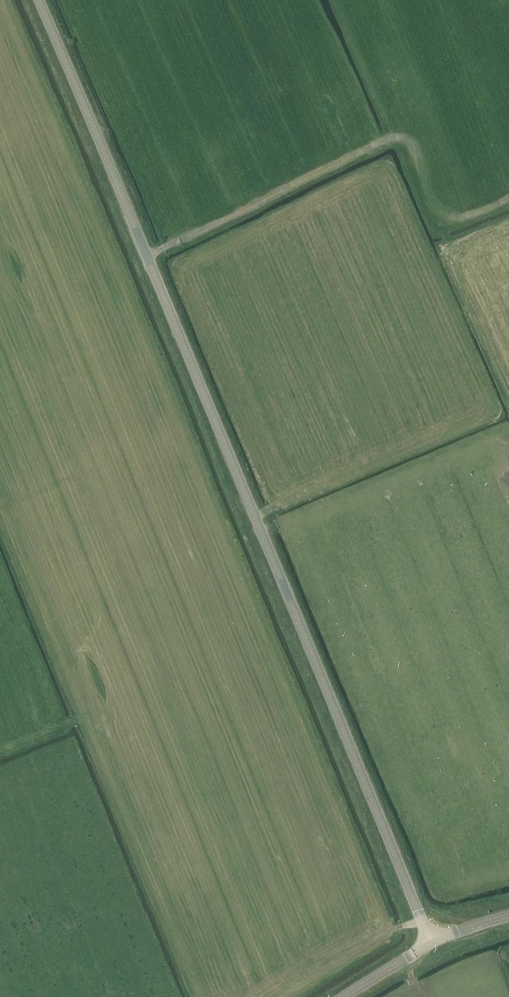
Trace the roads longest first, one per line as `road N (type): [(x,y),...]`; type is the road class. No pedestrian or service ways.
road 1 (tertiary): [(432,943),(39,0)]

